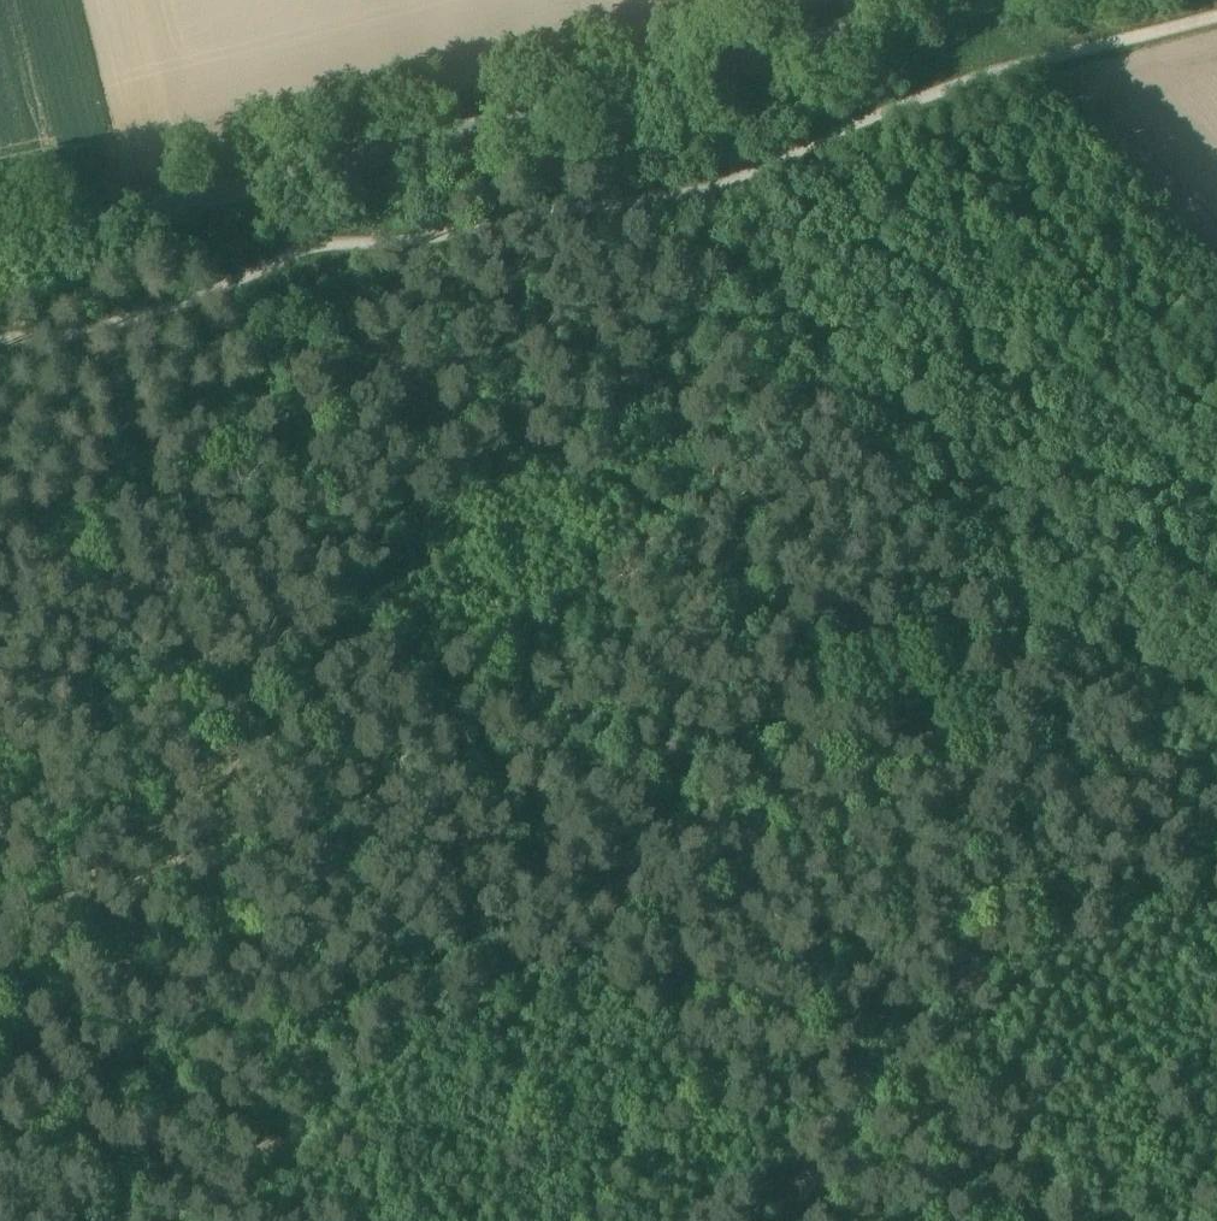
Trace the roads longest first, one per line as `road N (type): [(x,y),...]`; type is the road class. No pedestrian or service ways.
road 1 (tertiary): [(0,244),(983,0)]
road 2 (track): [(936,1046),(1145,887),(1201,772),(1216,789)]

